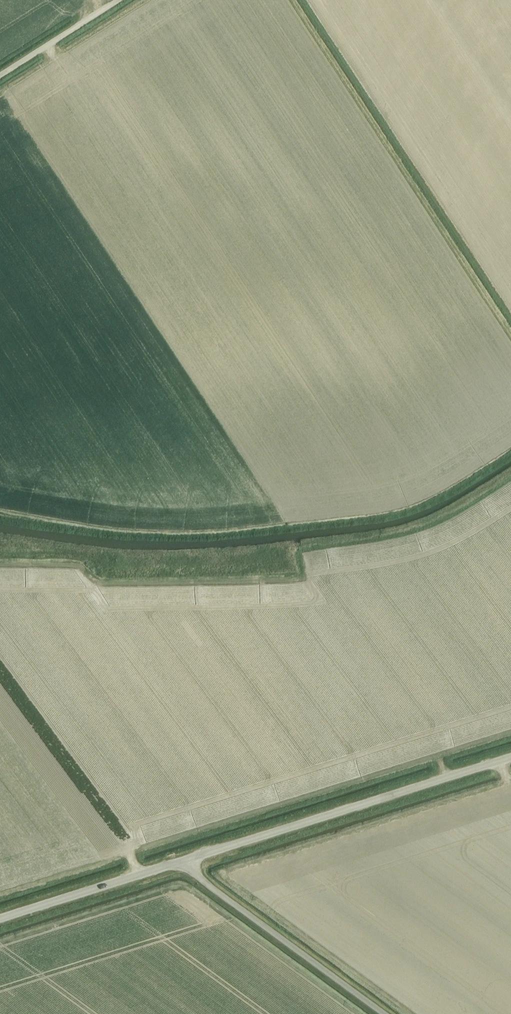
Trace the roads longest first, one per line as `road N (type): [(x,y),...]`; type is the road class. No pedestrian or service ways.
road 1 (unclassified): [(186,860),(510,758)]
road 2 (unclassified): [(384,1013),(186,860)]
road 3 (unclassified): [(0,919),(186,860)]
road 4 (track): [(0,75),(118,0)]

